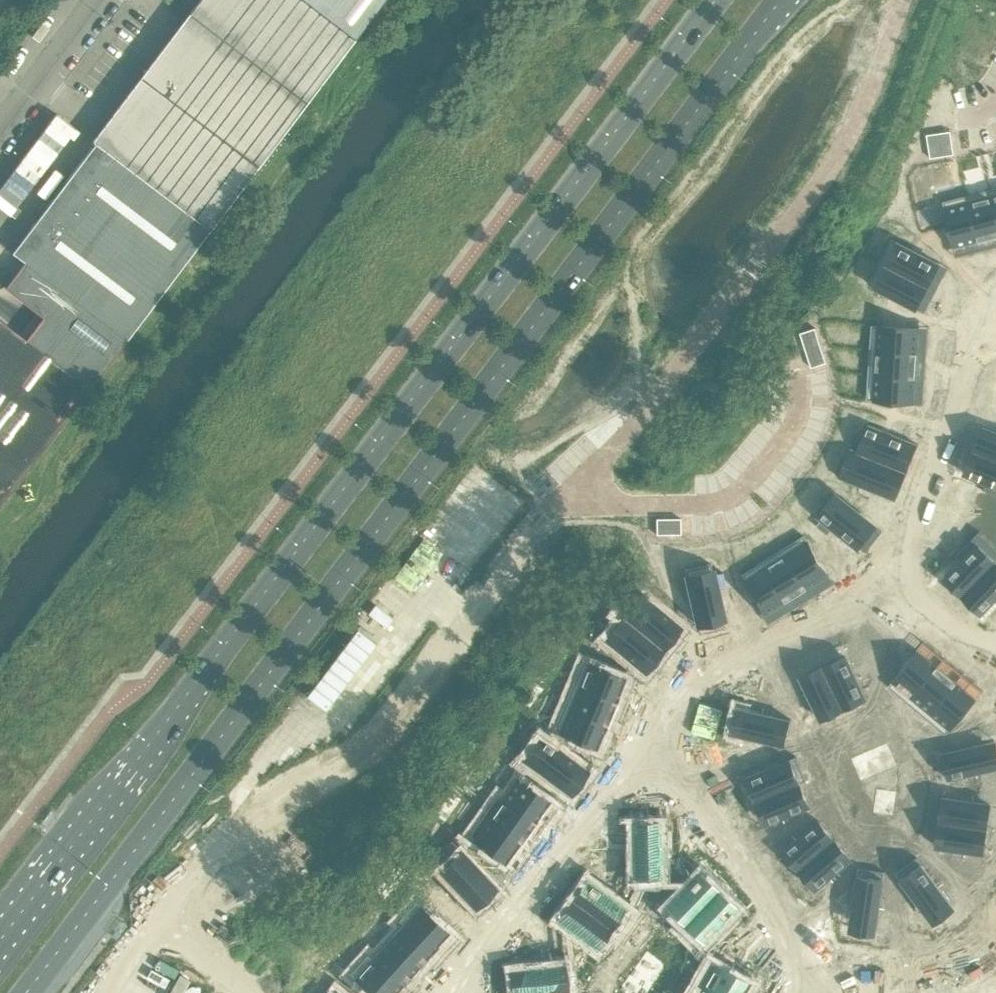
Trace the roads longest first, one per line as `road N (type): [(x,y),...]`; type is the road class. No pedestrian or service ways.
road 1 (residential): [(899,0),(855,124),(830,170),(595,473),(541,522),(362,739),(227,841),(120,959),(105,992)]
road 2 (secondary): [(27,992),(780,0)]
road 3 (secondary): [(717,0),(0,945)]
road 4 (unclassified): [(0,131),(100,0)]

